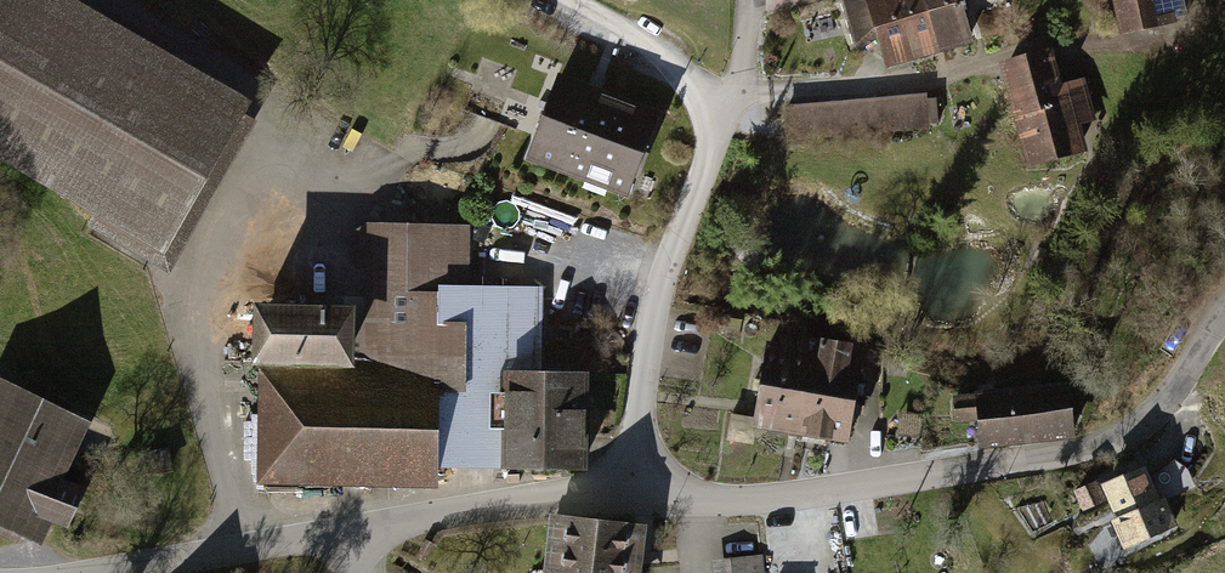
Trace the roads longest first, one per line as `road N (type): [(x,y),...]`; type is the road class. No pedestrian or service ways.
road 1 (unclassified): [(1224,305),(1161,407),(1094,445),(812,495),(633,497)]
road 2 (unclassified): [(633,497),(649,342),(710,137)]
road 3 (unclassified): [(633,497),(492,505),(356,528)]
road 4 (unclassified): [(356,528),(99,572)]
road 5 (unclassified): [(710,137),(697,98),(668,64),(574,0)]
road 6 (unclassified): [(710,137),(740,81),(748,0)]

